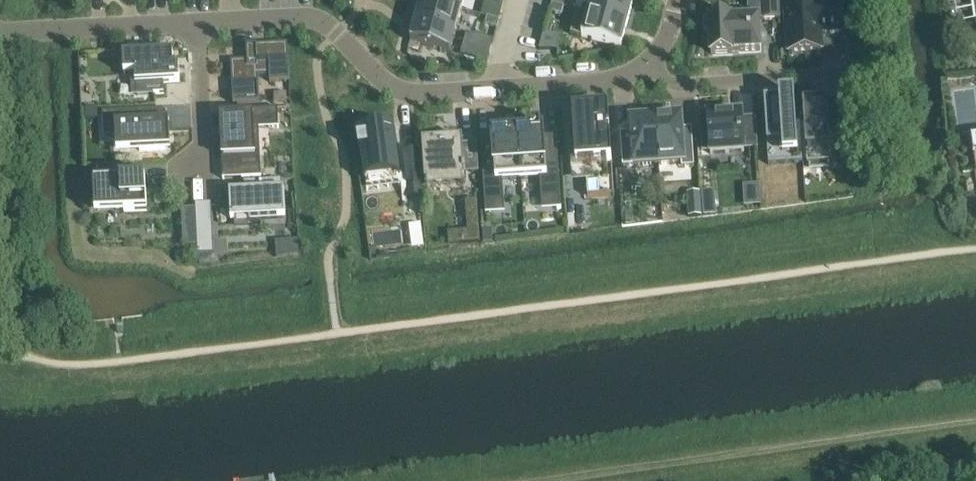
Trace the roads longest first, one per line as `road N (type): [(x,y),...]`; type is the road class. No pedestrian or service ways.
road 1 (residential): [(196,24),(318,20),(381,78),(416,88),(599,81),(639,69)]
road 2 (residential): [(0,27),(196,24)]
road 3 (residential): [(639,69),(678,84),(807,72)]
road 4 (residential): [(199,181),(196,24)]

